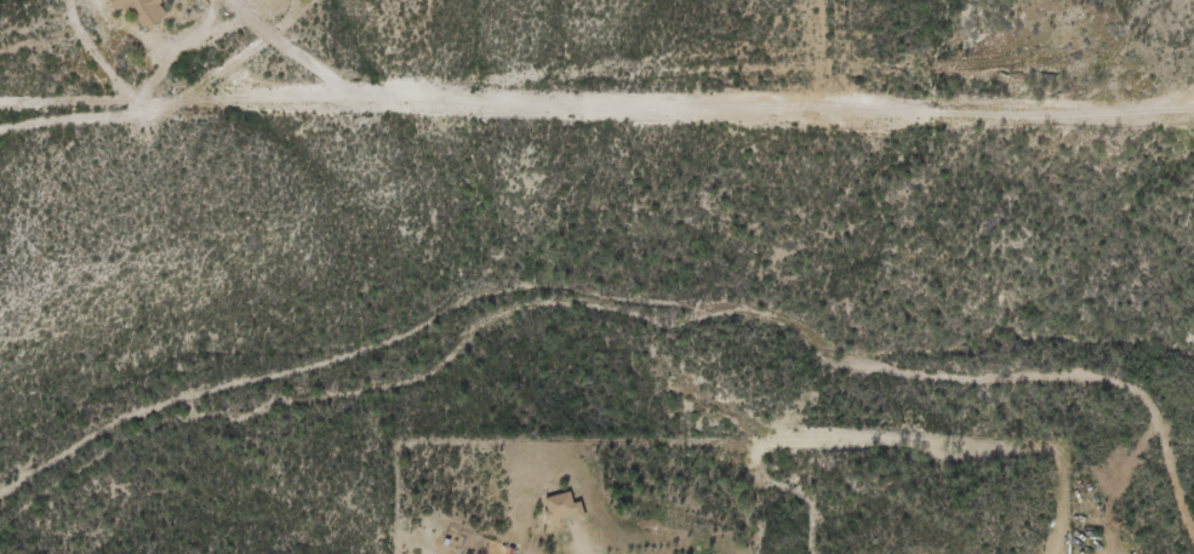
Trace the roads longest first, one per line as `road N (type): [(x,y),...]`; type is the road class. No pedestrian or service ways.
road 1 (track): [(1193,524),(1166,421),(1147,388),(1095,372),(941,372),(875,361),(754,315),(521,291),(455,303),(377,352),(218,387),(125,421),(0,492)]

